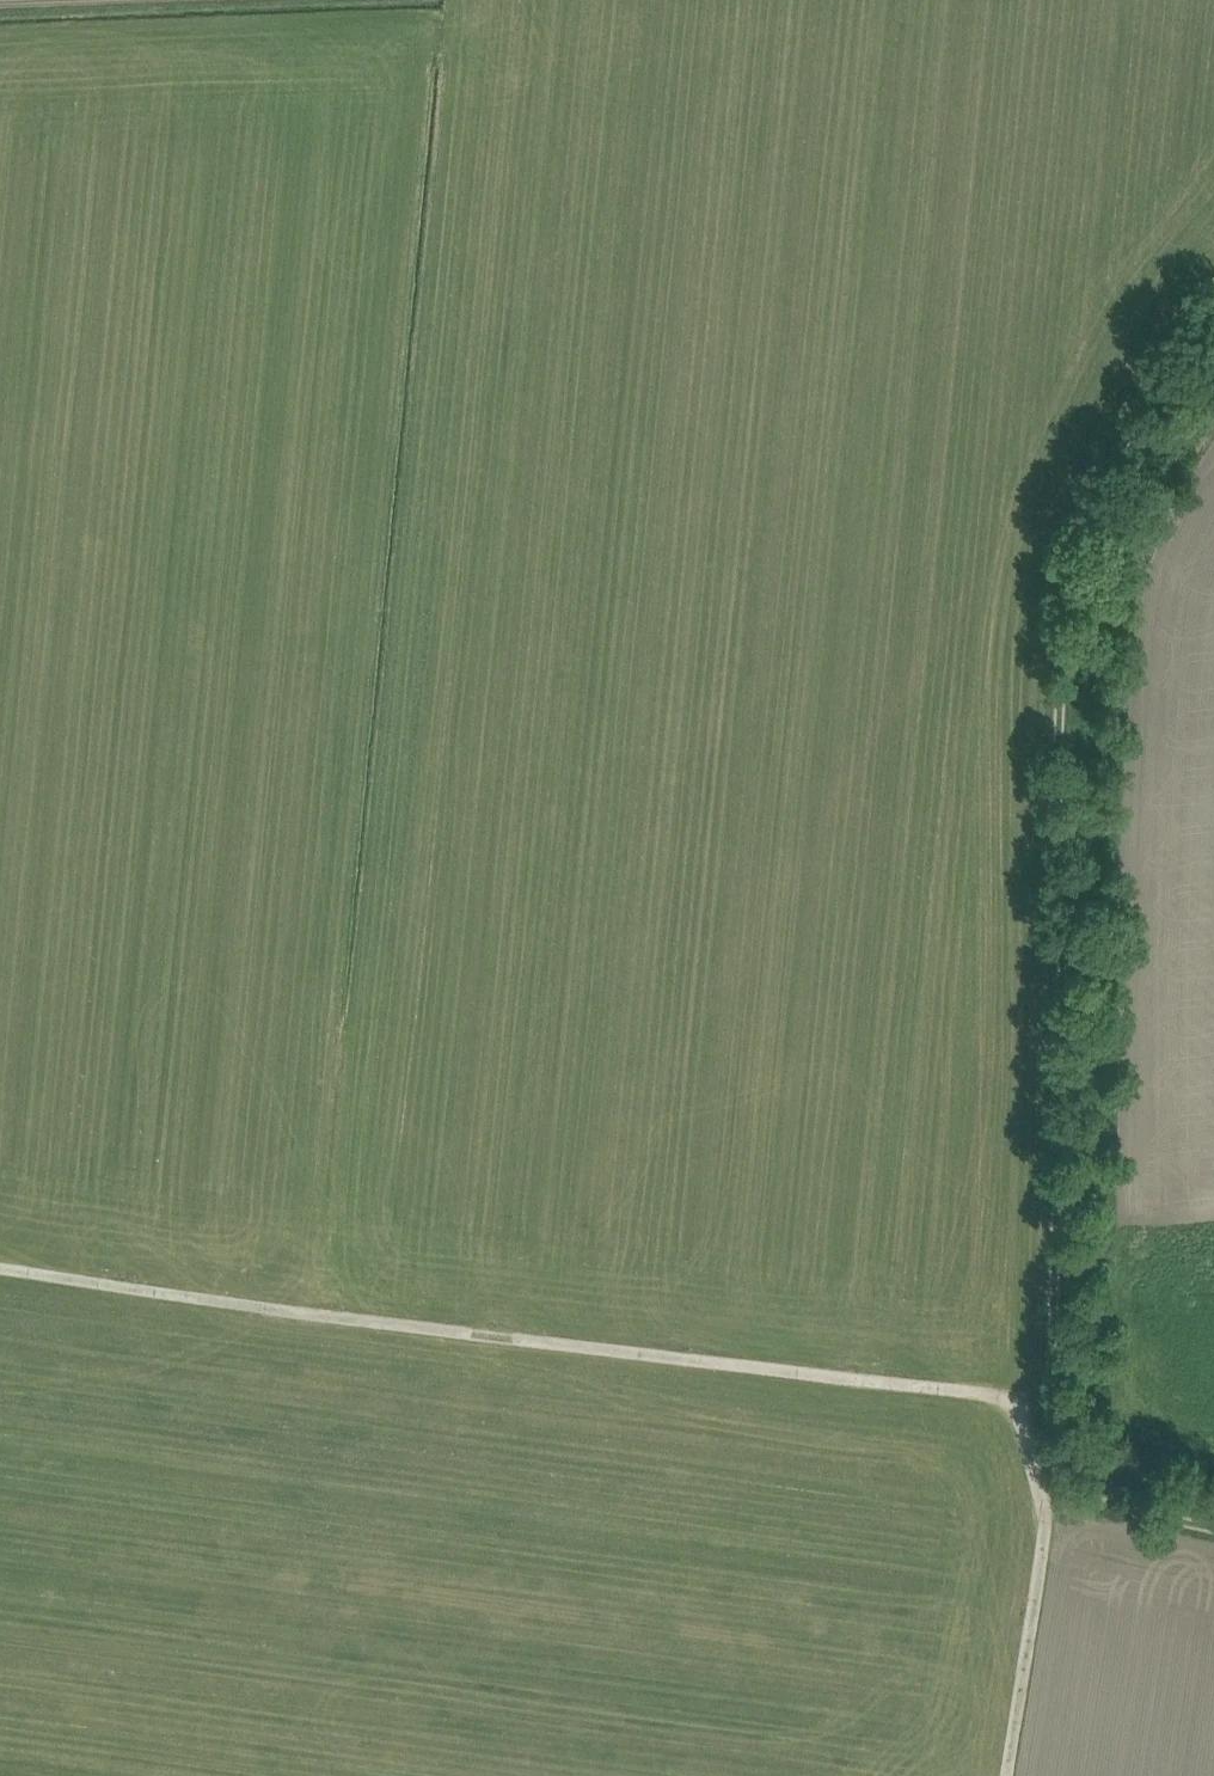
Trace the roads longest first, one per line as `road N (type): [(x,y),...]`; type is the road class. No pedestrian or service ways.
road 1 (track): [(1213,1526),(1074,1483),(1054,1438),(1066,645),(1077,573),(1134,422),(1213,309)]

